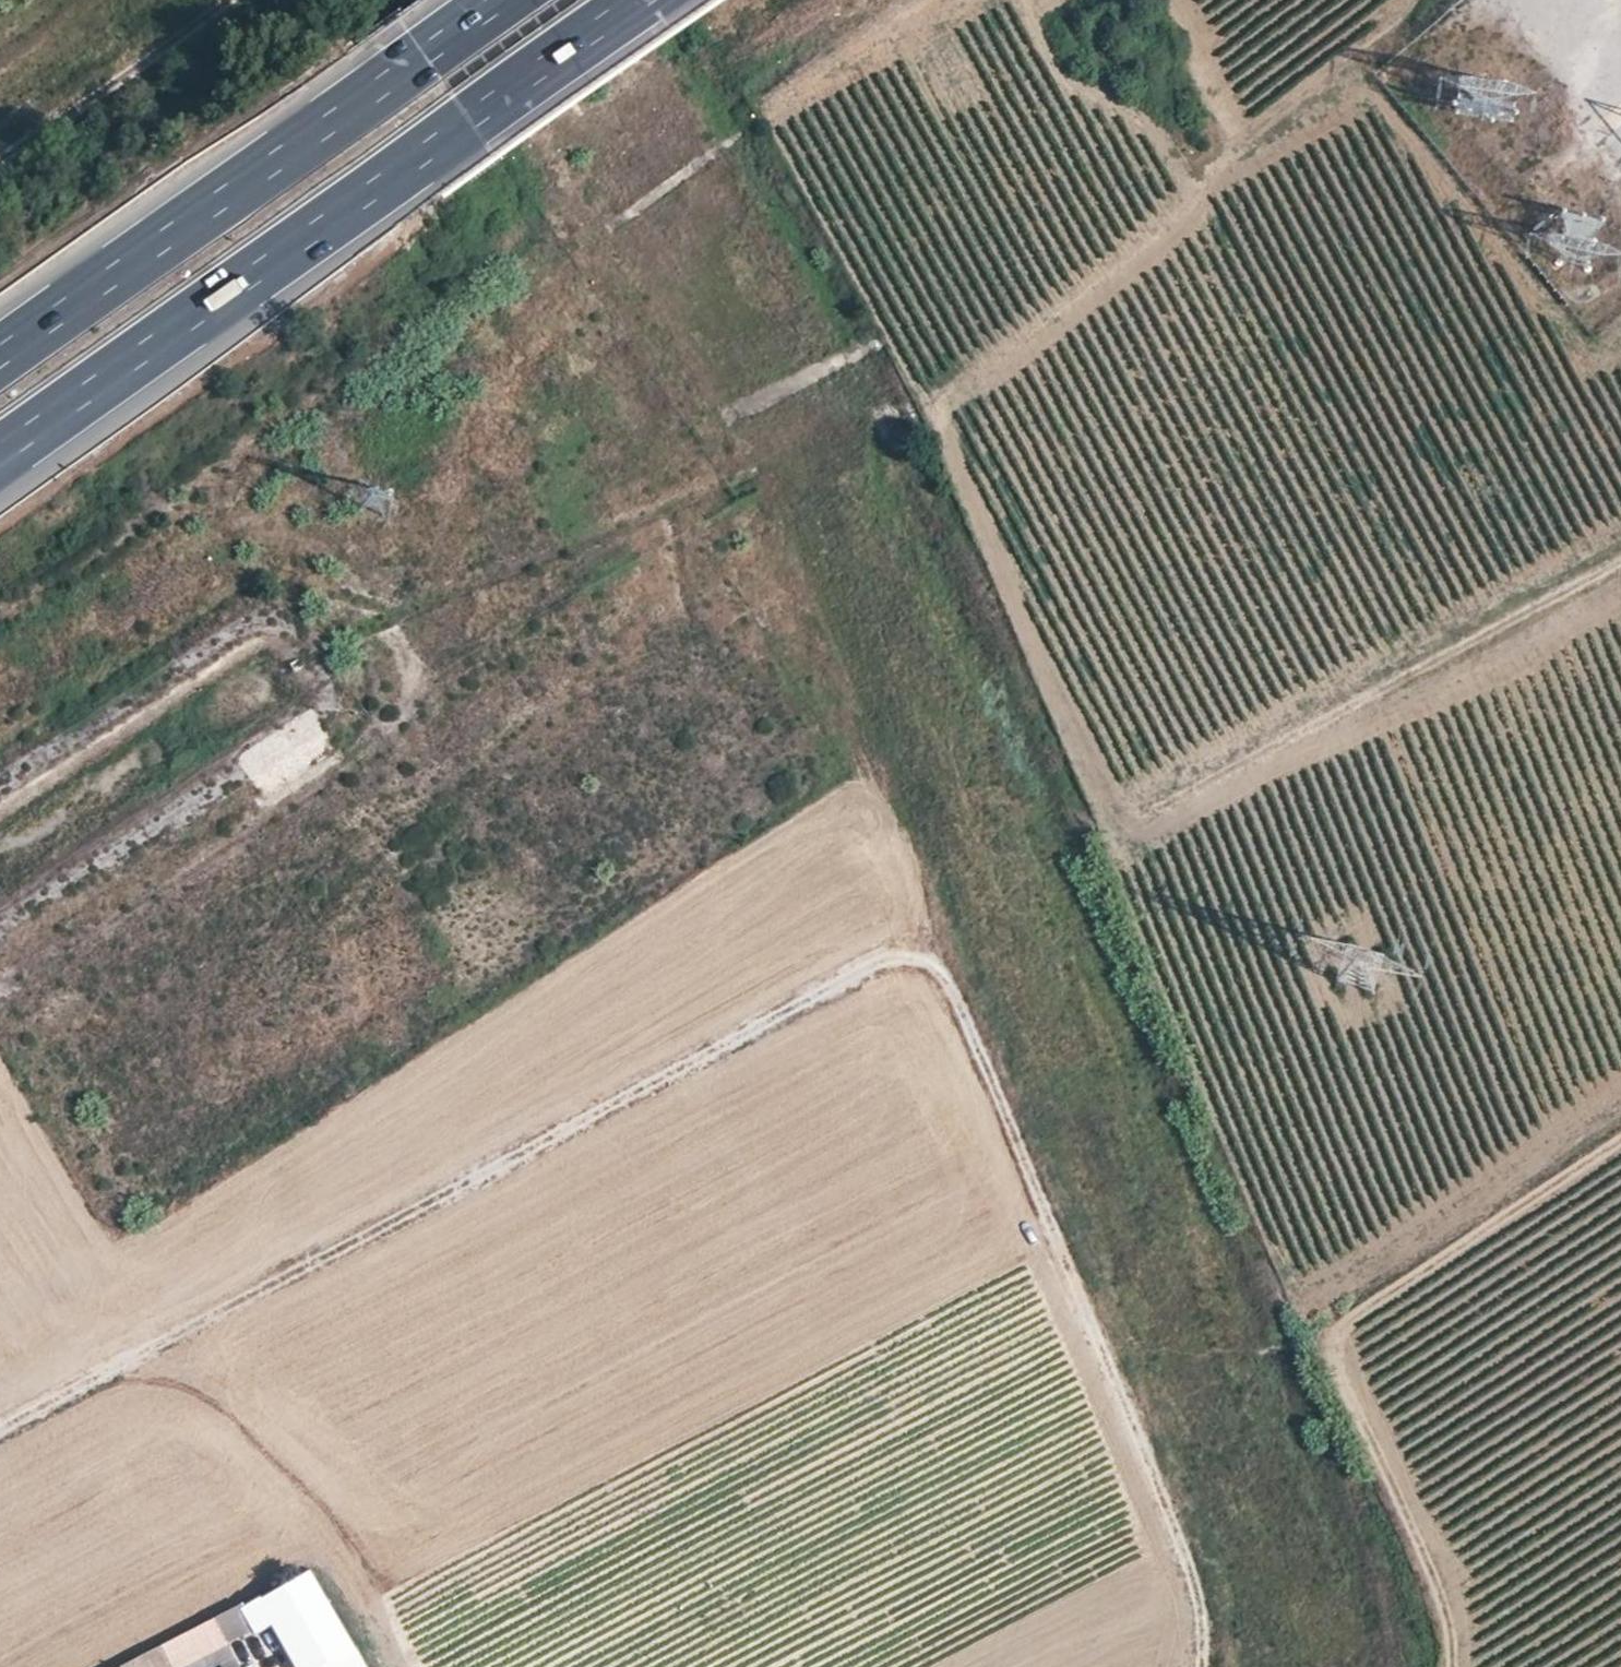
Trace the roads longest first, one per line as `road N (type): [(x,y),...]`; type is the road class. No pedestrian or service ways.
road 1 (motorway): [(0,456),(651,0)]
road 2 (motorway): [(512,0),(0,357)]

